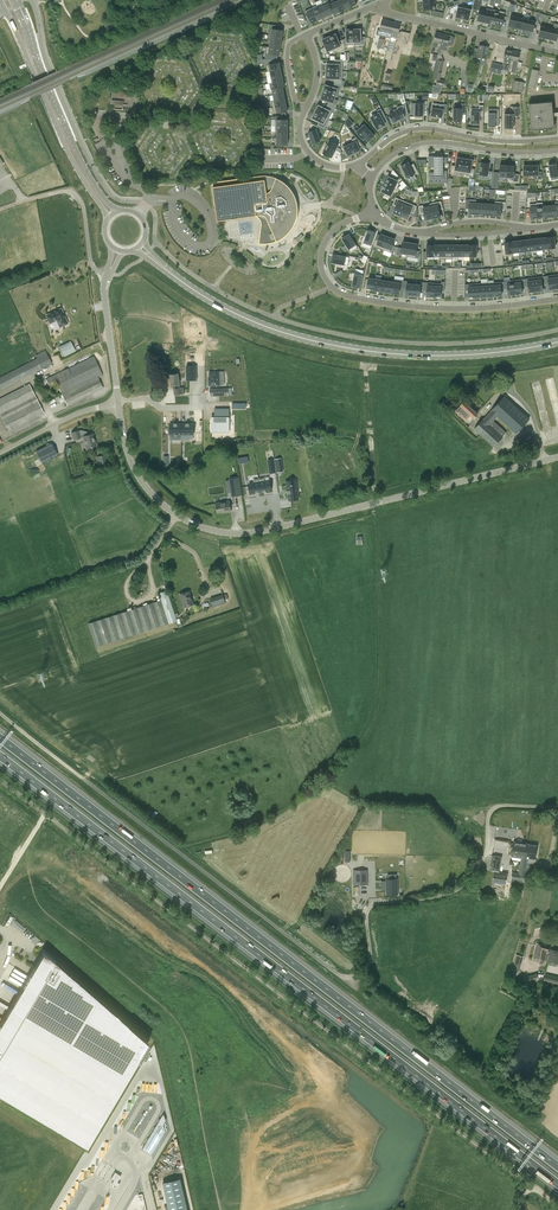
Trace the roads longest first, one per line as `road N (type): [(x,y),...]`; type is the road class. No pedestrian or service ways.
road 1 (unclassified): [(557,807),(492,809),(486,850),(454,891),(374,904),(367,913),(369,964),(349,974),(0,713)]
road 2 (motorway): [(557,1166),(0,738)]
road 3 (motorway): [(0,755),(557,1183)]
road 4 (unclassified): [(557,1206),(0,779)]
road 5 (unclassified): [(557,458),(277,529),(230,533),(180,518),(157,498),(131,461),(118,405)]
road 6 (secondary): [(135,249),(235,316),(327,346),(439,358),(557,344)]
road 7 (secondary): [(557,339),(439,353),(322,340),(226,306),(143,242)]
road 8 (residential): [(375,214),(341,225),(322,249),(325,278),(339,292),(454,309),(557,300)]
road 9 (secondary): [(0,0),(63,141),(108,219)]
road 10 (secondary): [(117,211),(78,153),(16,0)]
road 11 (residential): [(557,139),(496,141),(421,128),(398,134),(359,164)]
road 12 (residential): [(372,179),(389,158),(426,143),(557,151)]
road 13 (residential): [(380,3),(390,13),(557,53)]
road 14 (unclassified): [(118,405),(109,274)]
road 15 (unclassified): [(0,453),(79,413),(118,405)]

